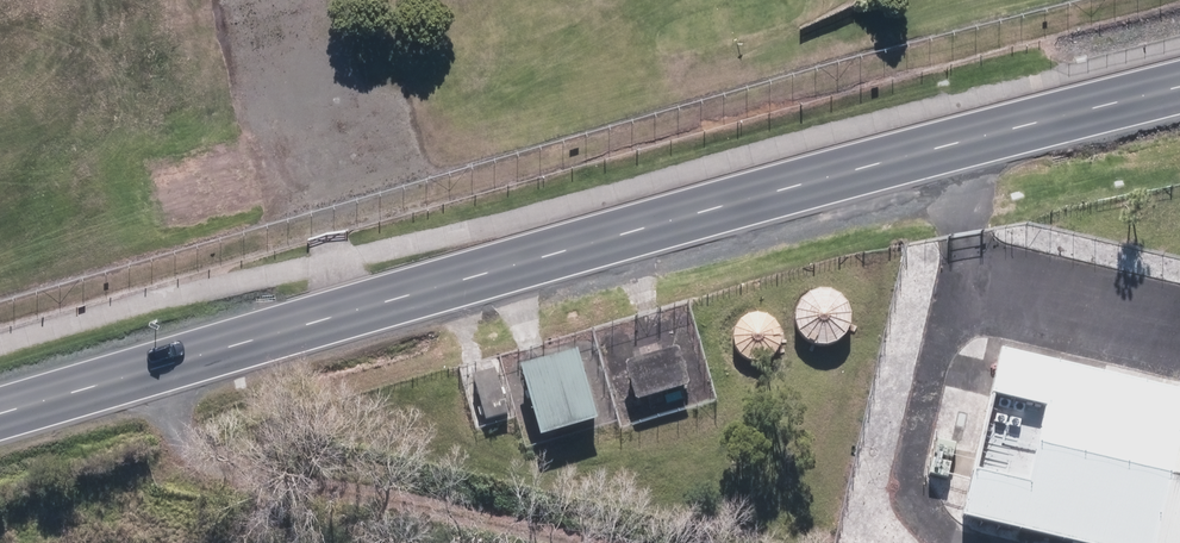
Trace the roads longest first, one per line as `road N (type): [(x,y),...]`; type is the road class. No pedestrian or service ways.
road 1 (secondary): [(1179,97),(0,419)]
road 2 (track): [(150,378),(171,437),(202,469),(262,493),(494,542)]

